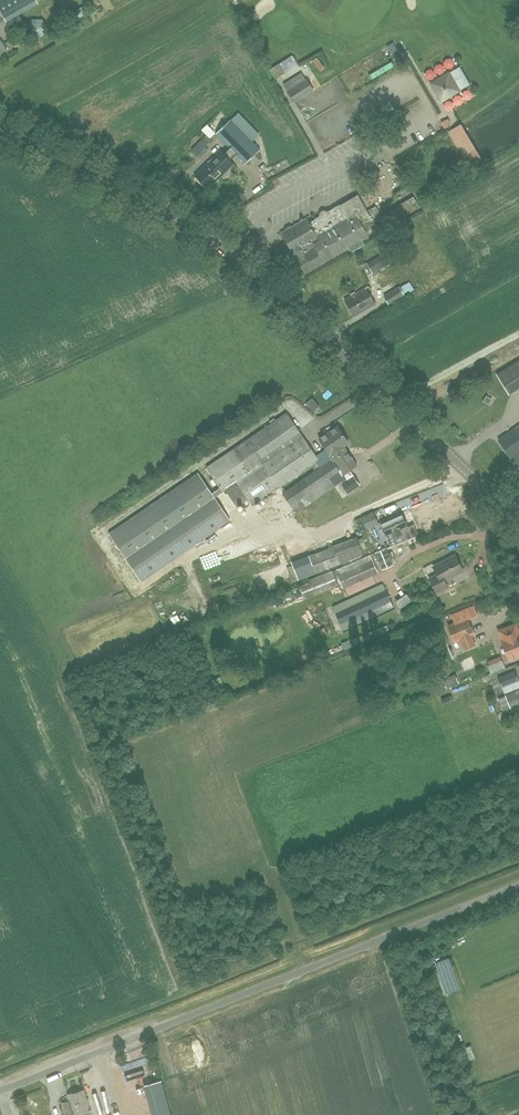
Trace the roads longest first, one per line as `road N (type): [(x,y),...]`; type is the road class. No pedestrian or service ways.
road 1 (tertiary): [(518,521),(226,249),(0,127)]
road 2 (unclassified): [(0,1091),(518,884)]

